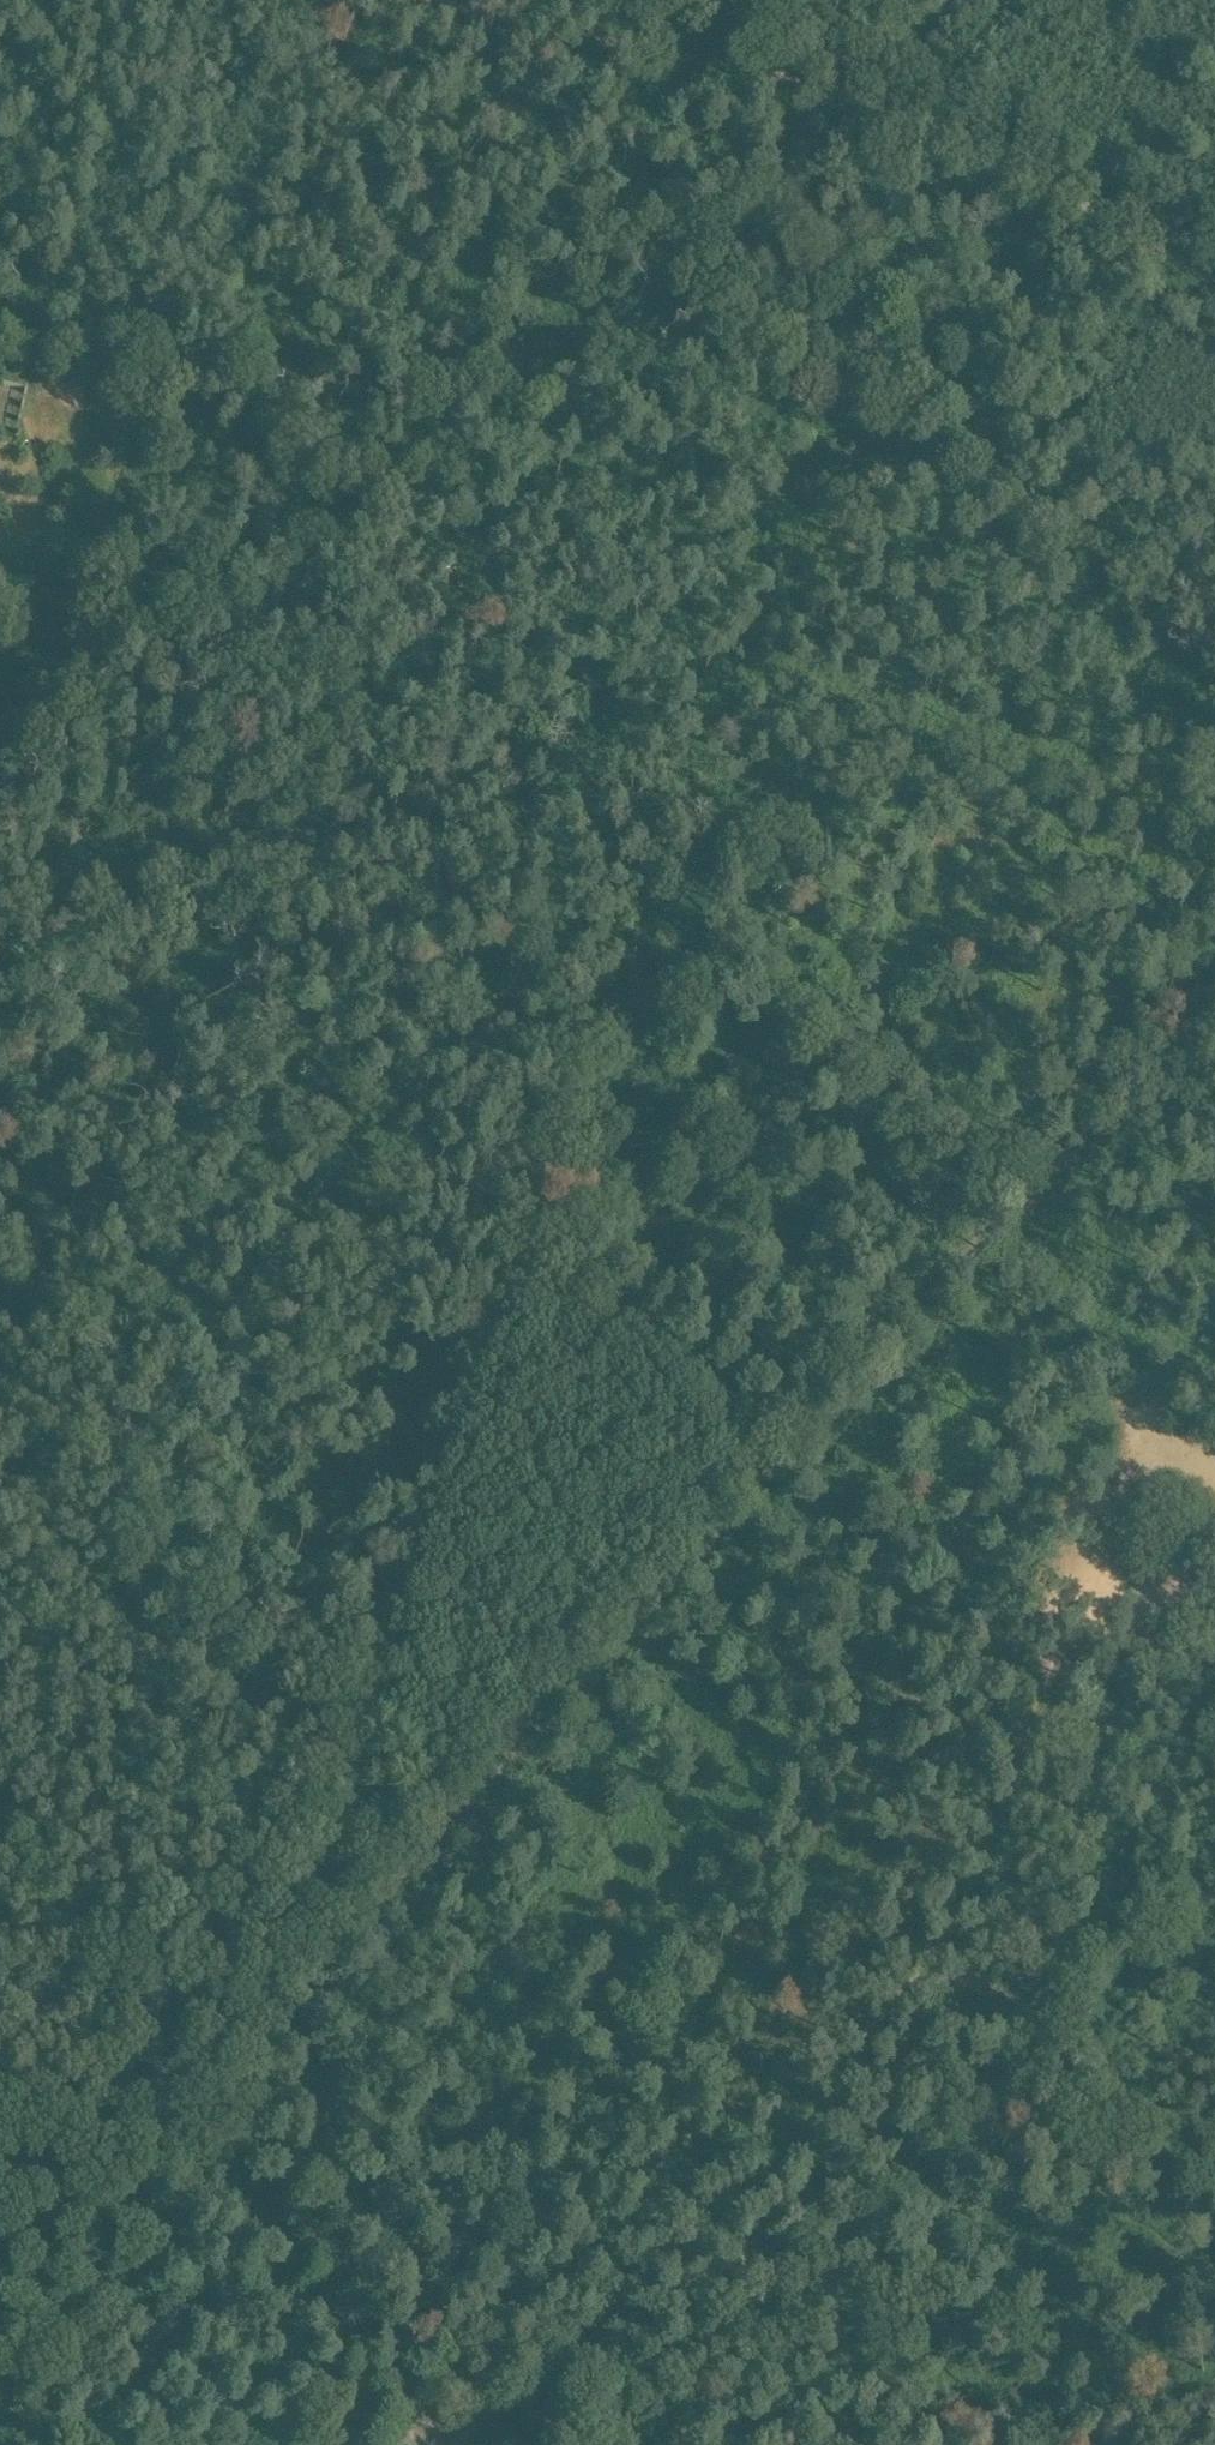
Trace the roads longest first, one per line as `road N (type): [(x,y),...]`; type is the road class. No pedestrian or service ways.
road 1 (track): [(1214,1679),(990,1756),(832,1644),(725,1556),(687,1411),(636,1333),(663,1212),(760,1121),(861,1053),(1031,959),(1180,921)]
road 2 (track): [(639,2444),(746,2208),(971,1899),(990,1756),(1039,1613),(1008,1450),(906,1280),(760,1121)]
road 3 (track): [(224,2198),(402,1923),(1035,1189),(1214,1083)]
road 4 (track): [(1214,2307),(1075,2239),(503,2189),(224,2198)]
road 5 (track): [(1214,261),(858,95),(484,0)]
road 6 (track): [(881,1679),(503,2189)]
road 7 (track): [(1214,778),(1146,1050),(1069,1169)]
road 8 (track): [(82,2444),(115,2367),(224,2198)]
road 9 (track): [(858,95),(913,59),(971,0)]

